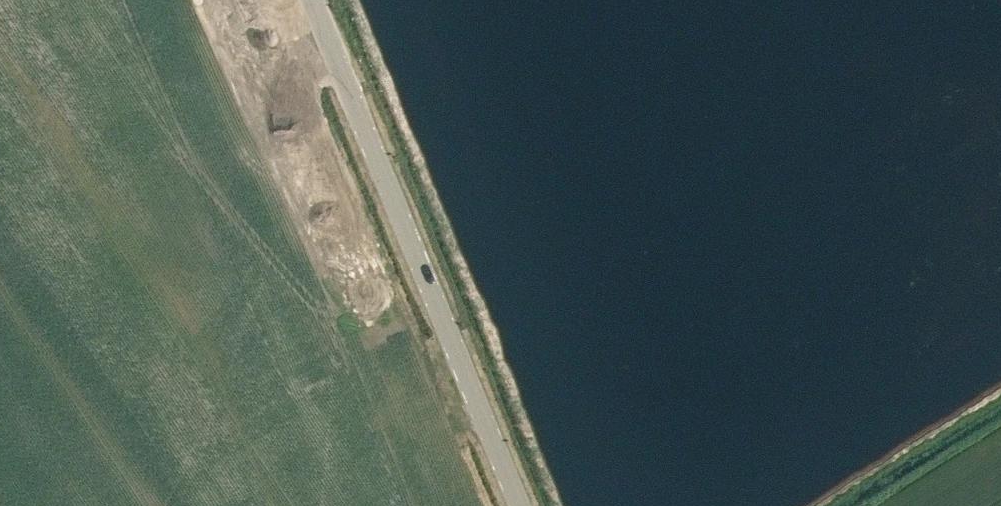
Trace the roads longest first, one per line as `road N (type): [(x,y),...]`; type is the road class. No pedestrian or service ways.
road 1 (unclassified): [(519,505),(310,0)]

